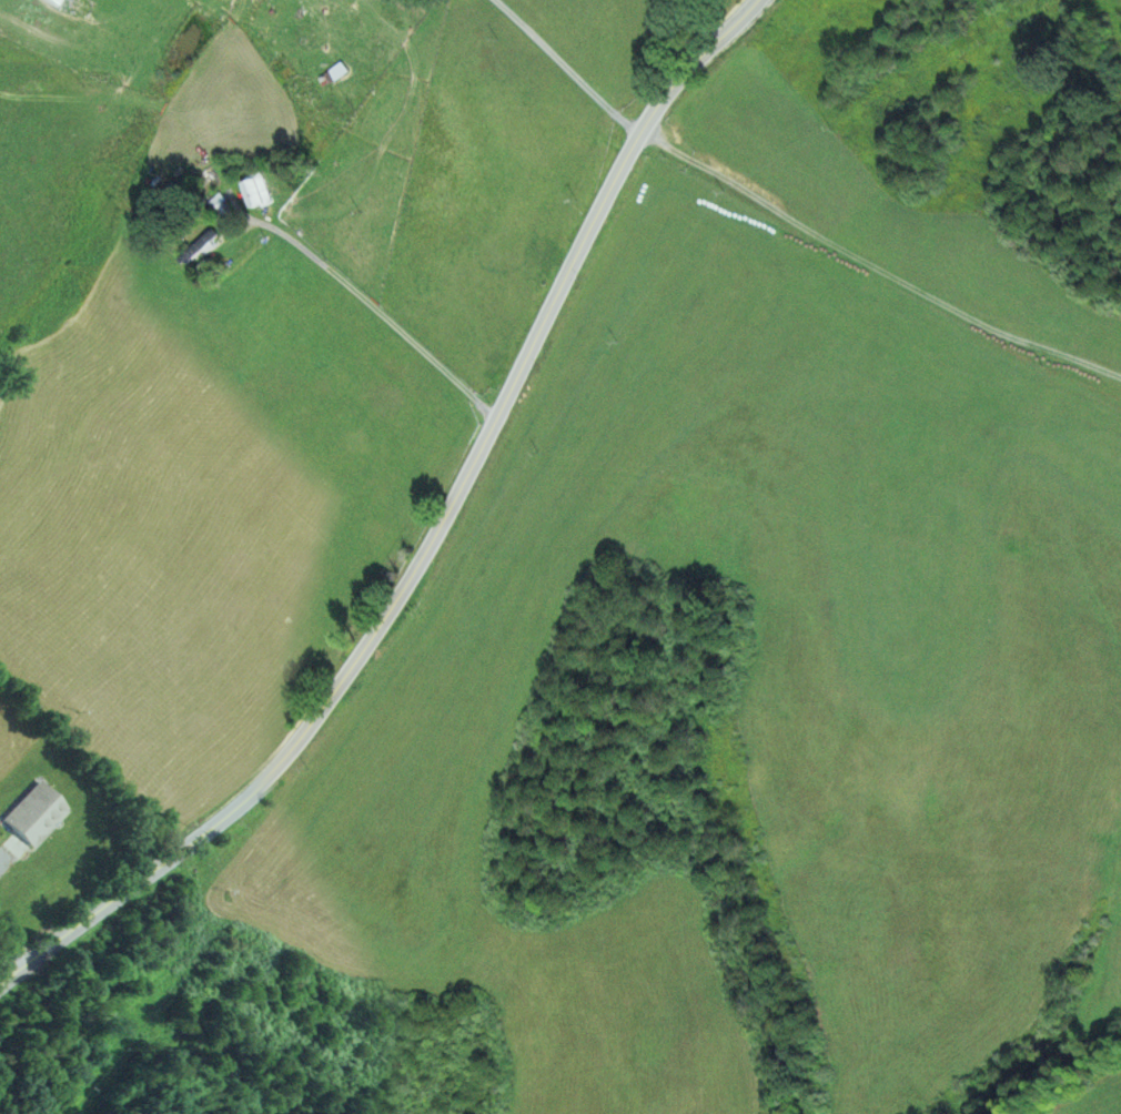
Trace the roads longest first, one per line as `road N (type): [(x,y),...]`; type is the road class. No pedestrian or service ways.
road 1 (secondary): [(0,979),(192,842),(284,758),(422,563),(640,132),(756,0)]
road 2 (residential): [(496,418),(229,188)]

